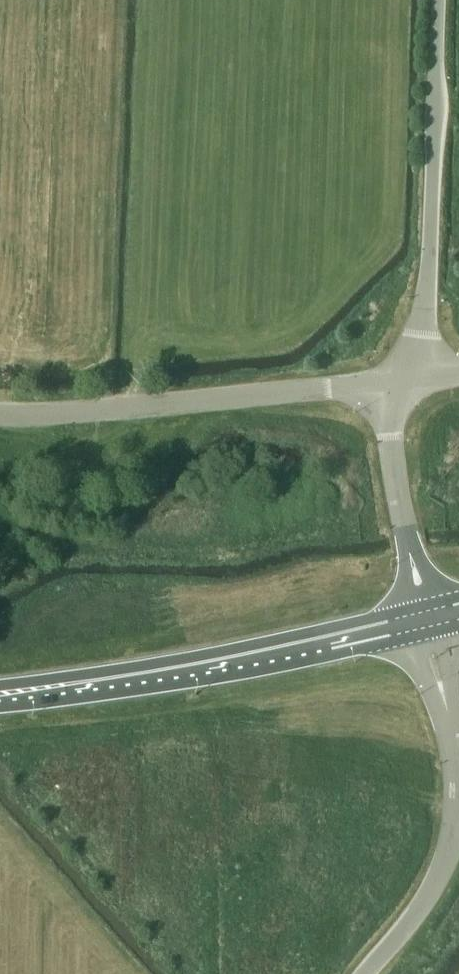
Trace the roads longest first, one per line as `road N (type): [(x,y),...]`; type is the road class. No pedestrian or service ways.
road 1 (primary): [(0,699),(187,671),(427,618)]
road 2 (tertiary): [(366,973),(414,917),(444,863),(457,794),(453,727),(427,618)]
road 3 (unclassified): [(0,416),(380,383)]
road 4 (unclassified): [(415,379),(428,294),(438,0)]
road 5 (unclassified): [(427,618),(380,383)]

